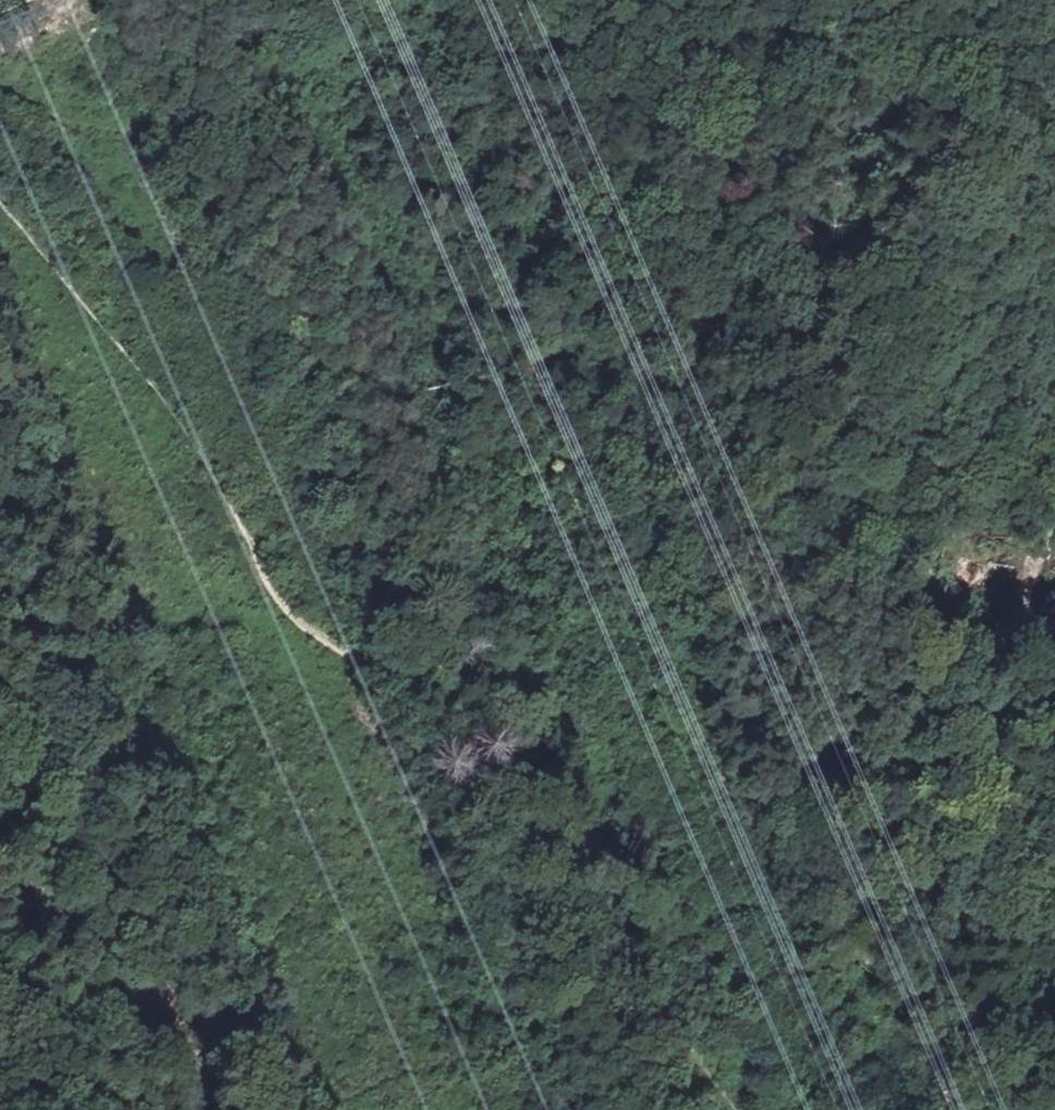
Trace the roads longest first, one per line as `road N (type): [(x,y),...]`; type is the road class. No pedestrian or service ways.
road 1 (track): [(1054,845),(1028,792),(1014,655),(1025,596),(1054,525)]
road 2 (track): [(0,954),(47,987),(168,1109)]

